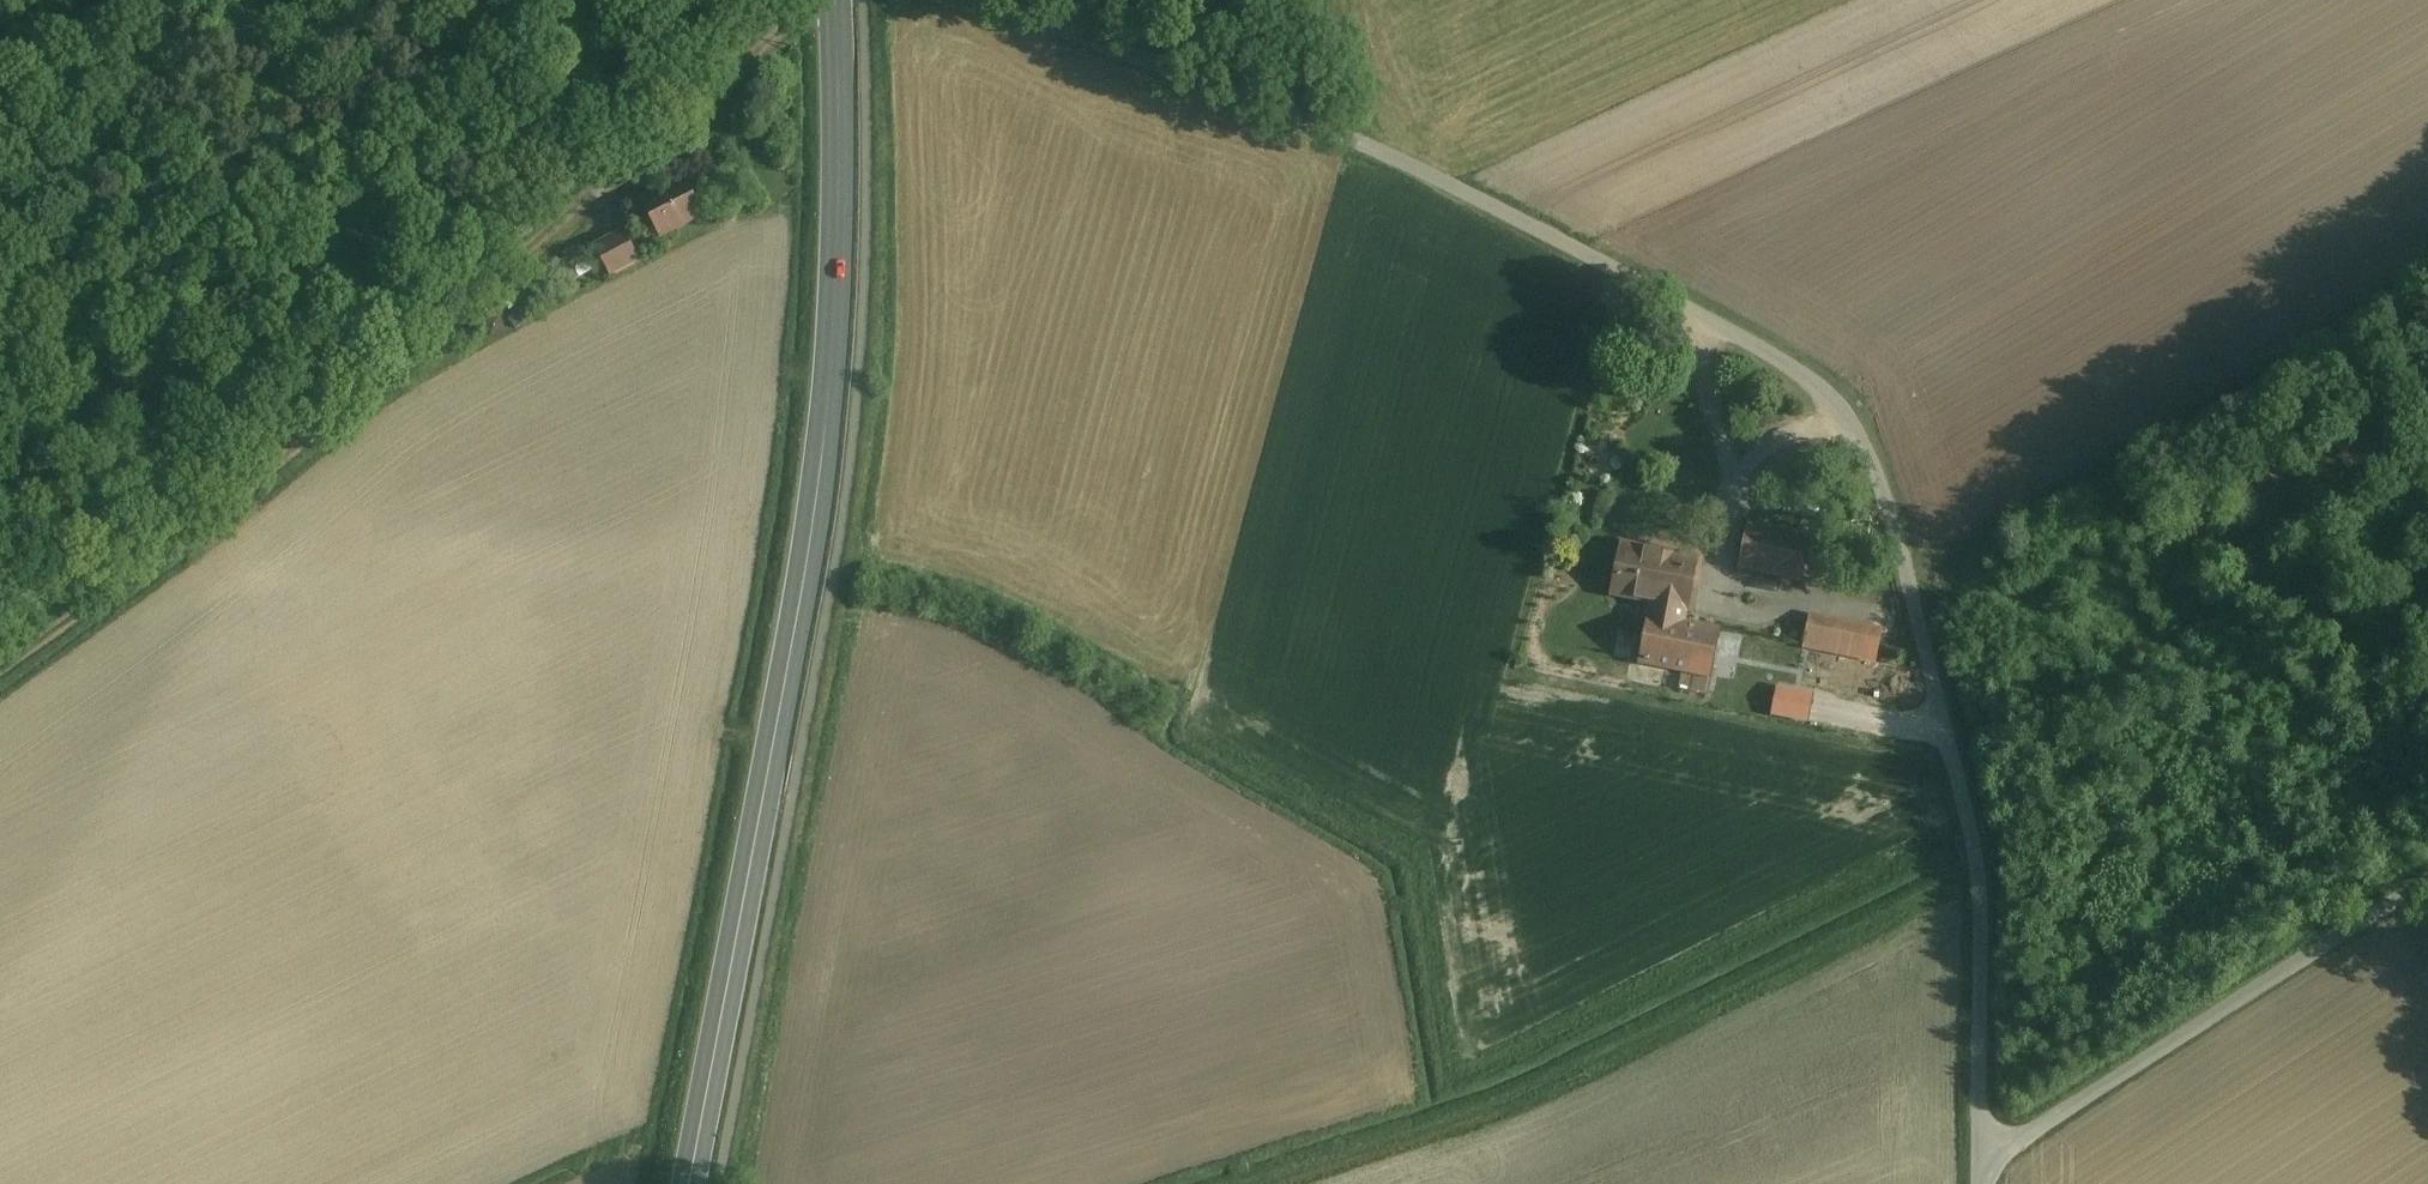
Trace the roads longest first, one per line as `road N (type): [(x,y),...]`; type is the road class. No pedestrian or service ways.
road 1 (unclassified): [(1984,1148),(1978,865),(1905,559),(1870,457),(1837,404),(1677,301),(1429,174),(977,0)]
road 2 (primary): [(833,0),(832,354),(804,588),(690,1183)]
road 3 (track): [(0,685),(190,551),(478,316)]
road 4 (unclassified): [(1984,1148),(2016,1141),(2427,884)]

